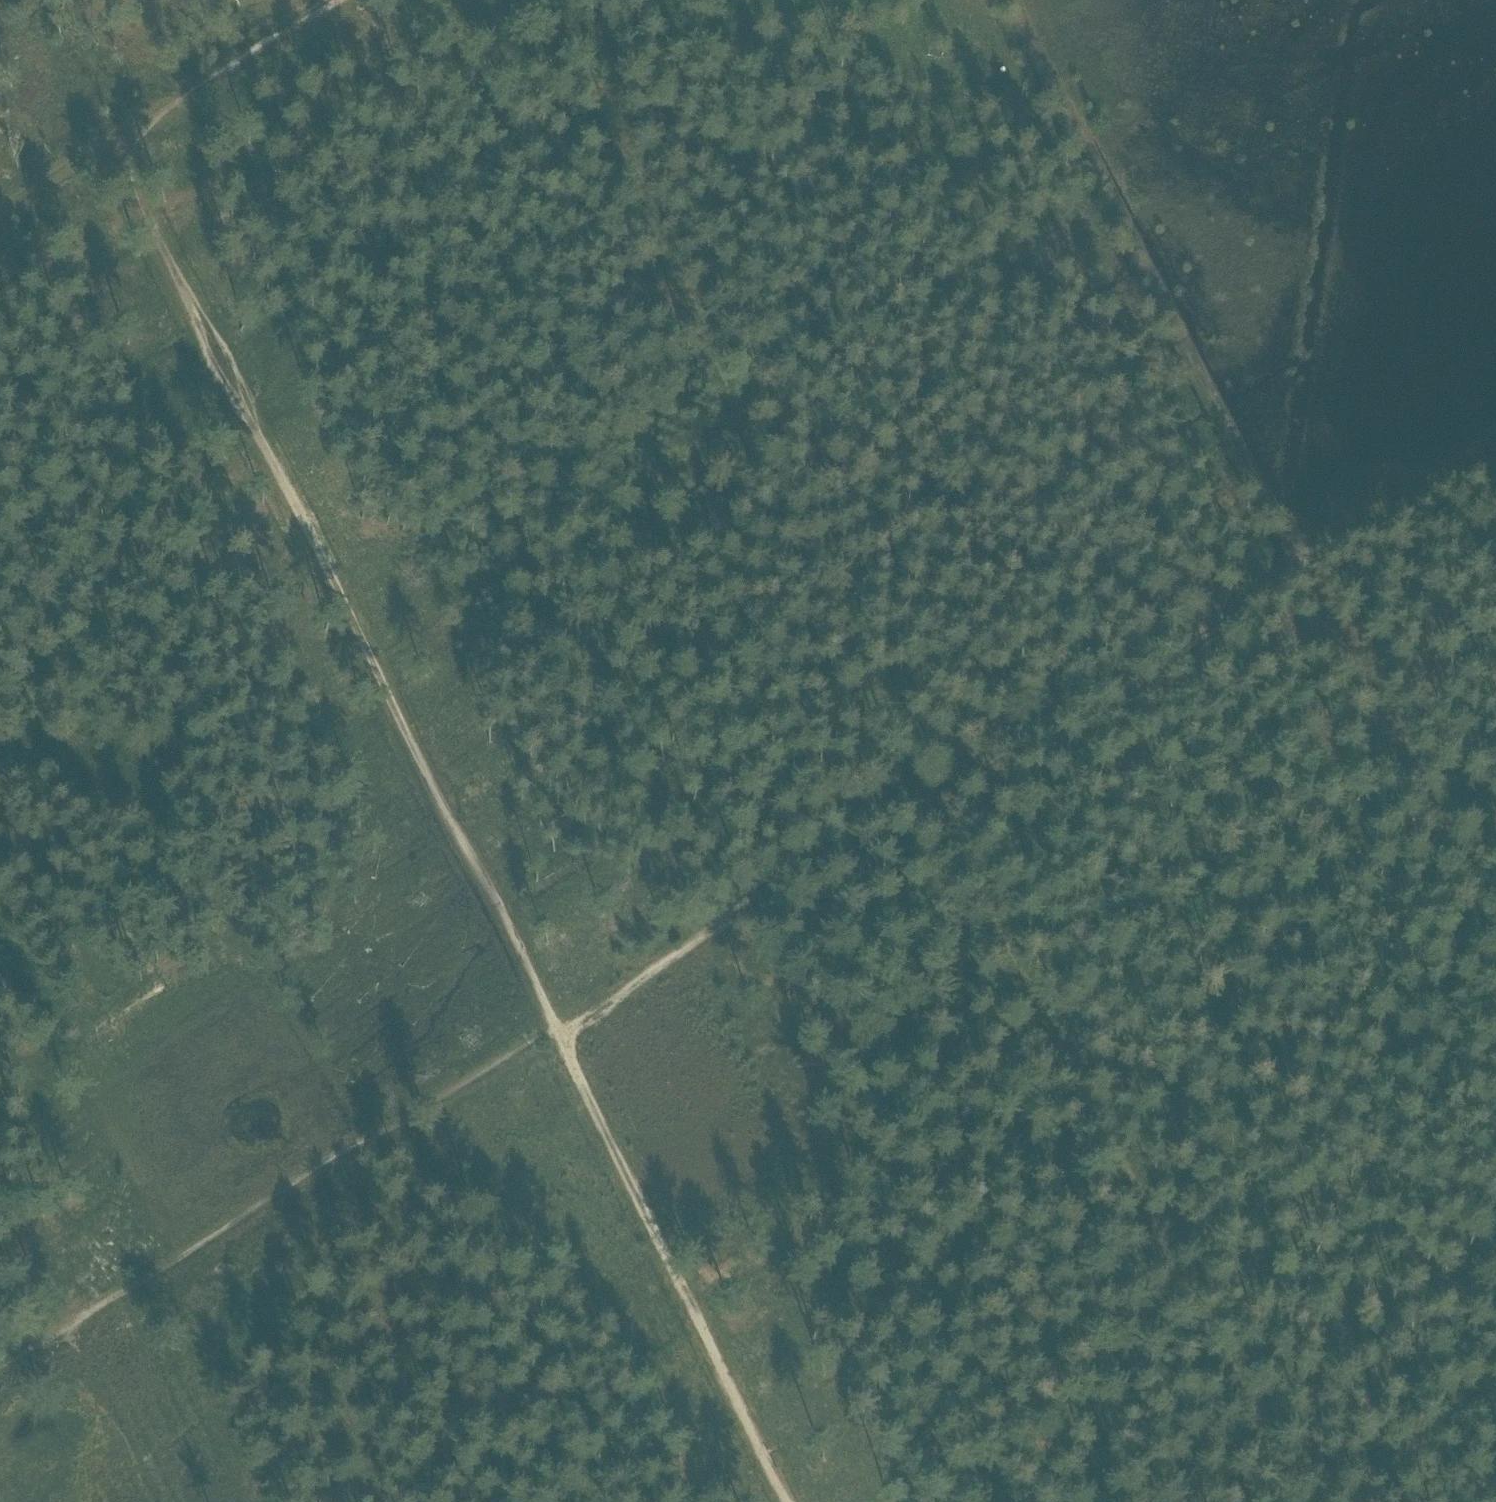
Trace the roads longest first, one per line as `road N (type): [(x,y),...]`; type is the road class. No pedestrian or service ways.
road 1 (track): [(932,811),(1256,1423),(1495,1266)]
road 2 (track): [(932,811),(555,0)]
road 3 (track): [(243,432),(554,1036)]
road 4 (track): [(0,1370),(312,1170),(554,1036)]
road 5 (track): [(793,1501),(554,1036)]
road 6 (track): [(554,1036),(932,811)]
road 7 (track): [(124,141),(243,432)]
road 8 (track): [(243,432),(0,576)]
road 9 (track): [(341,0),(124,141)]
road 10 (track): [(124,141),(0,217)]

